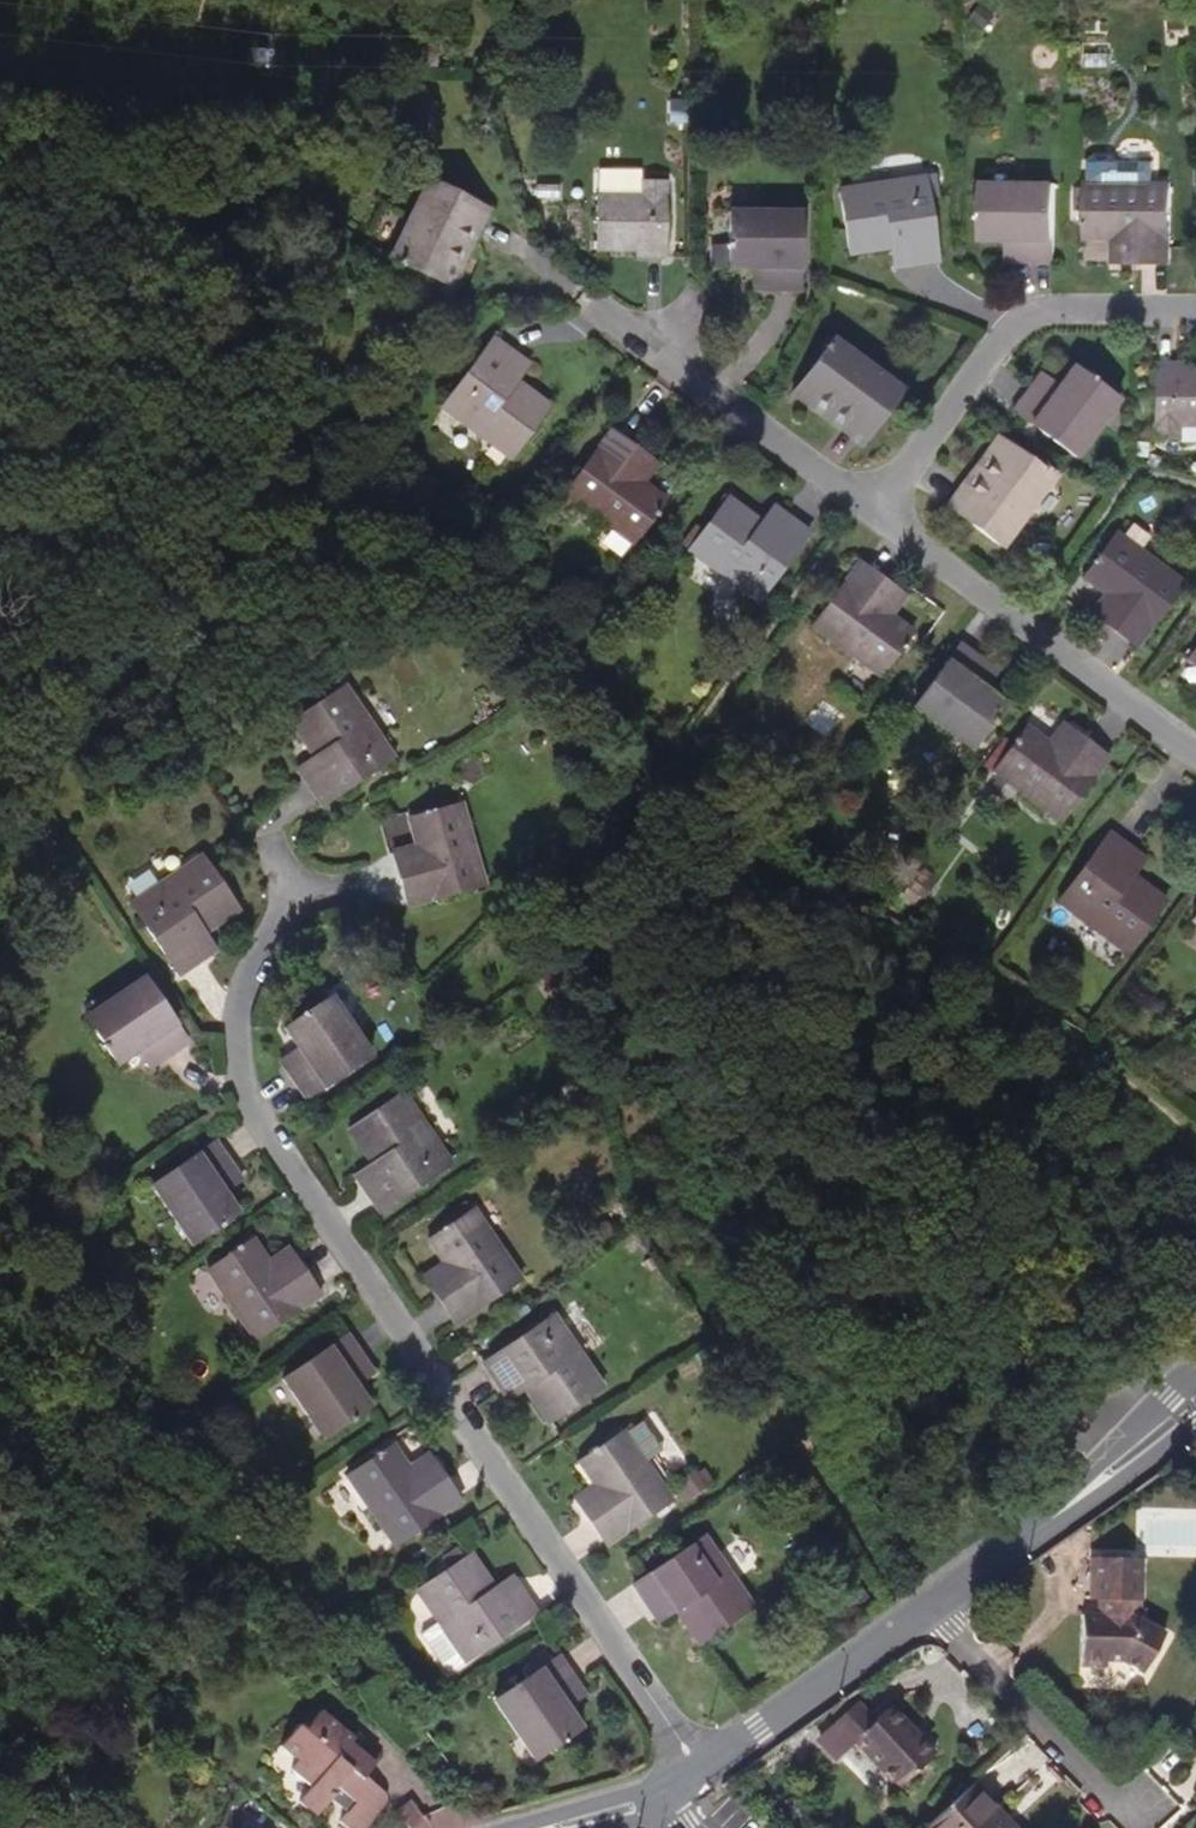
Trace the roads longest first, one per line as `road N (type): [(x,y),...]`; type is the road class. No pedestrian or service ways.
road 1 (residential): [(700,1773),(245,1097),(230,1022),(293,890)]
road 2 (residential): [(870,517),(1005,332),(1031,316),(1063,306),(1195,308)]
road 3 (residential): [(1195,759),(870,517)]
road 4 (residential): [(870,517),(571,292)]
road 5 (residential): [(1195,1408),(927,1612)]
road 6 (residential): [(927,1612),(1130,1815)]
road 7 (residential): [(927,1612),(700,1773)]

